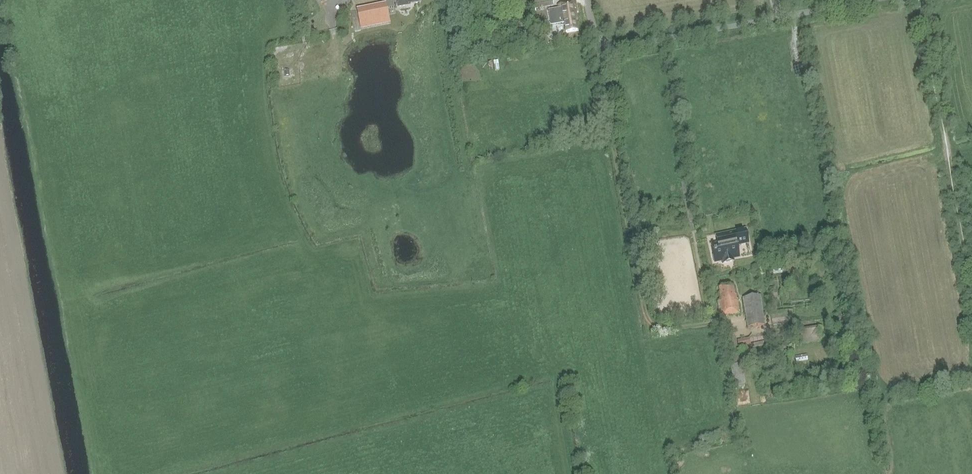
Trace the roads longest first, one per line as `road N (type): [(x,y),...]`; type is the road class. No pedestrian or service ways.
road 1 (track): [(598,54),(646,315),(674,326),(735,321)]
road 2 (unclassified): [(588,0),(598,54),(873,0)]

